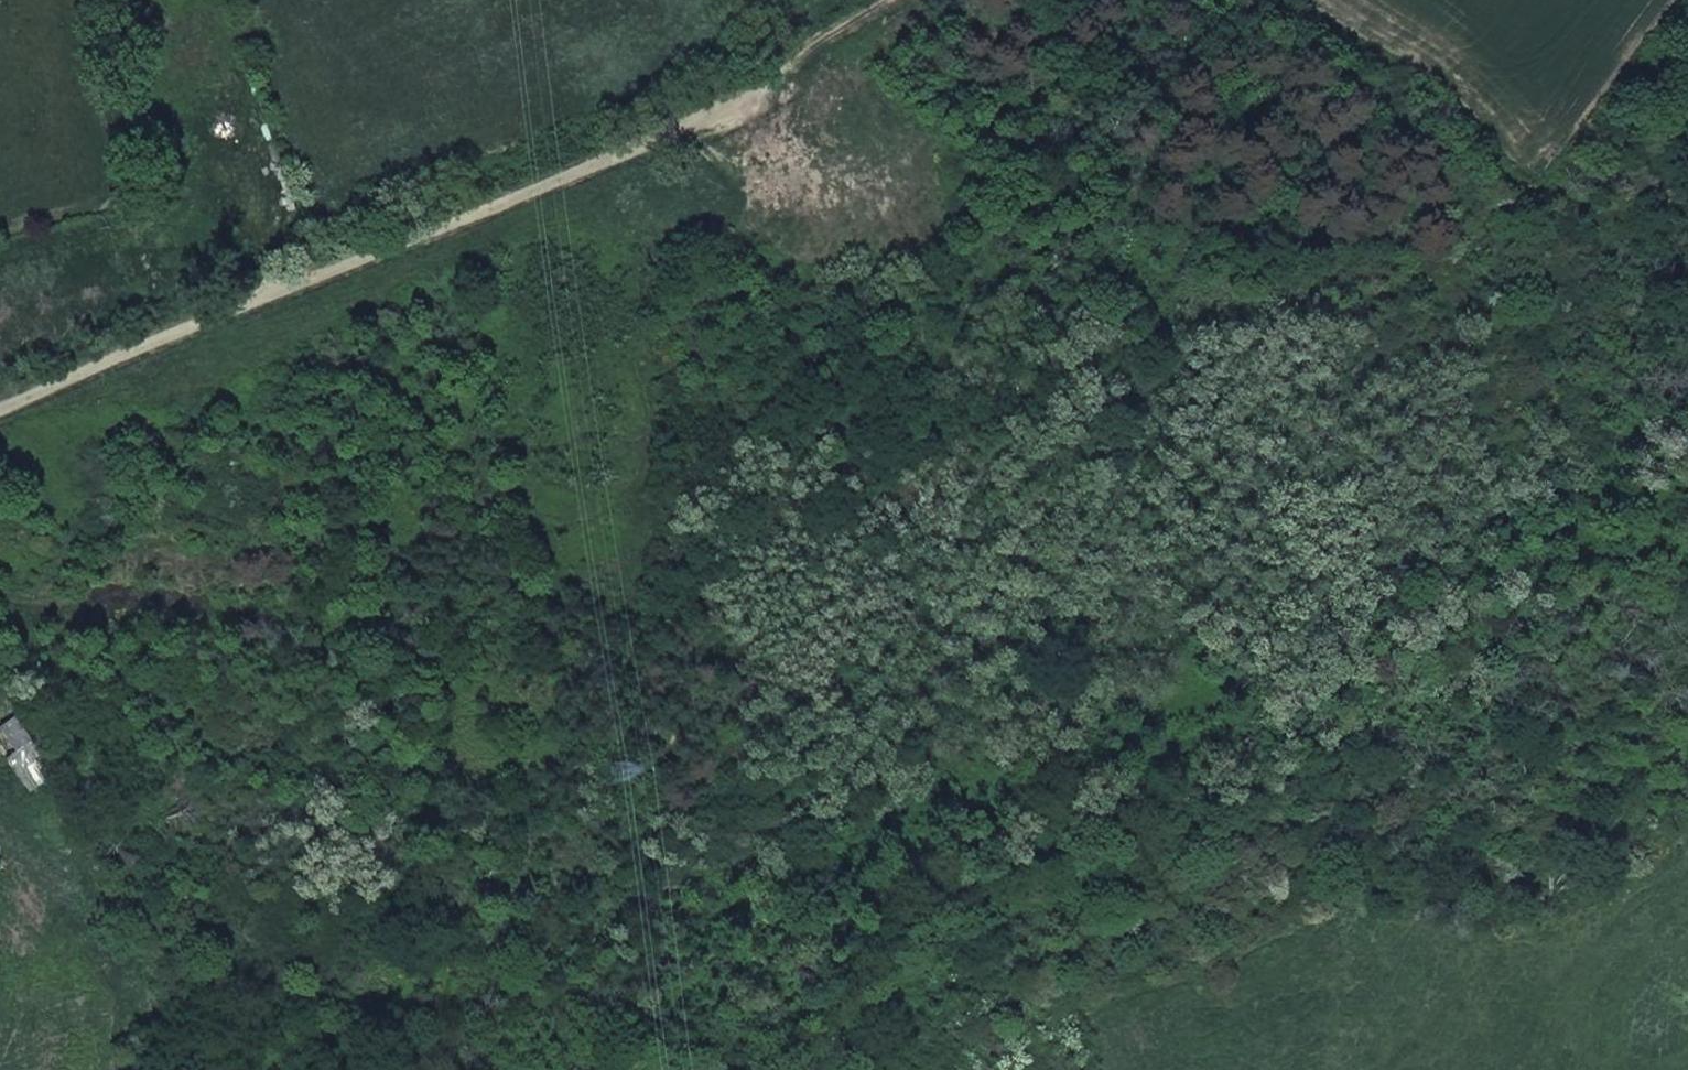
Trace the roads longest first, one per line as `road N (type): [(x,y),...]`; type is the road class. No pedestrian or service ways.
road 1 (track): [(0,406),(458,226),(740,102),(888,0)]

